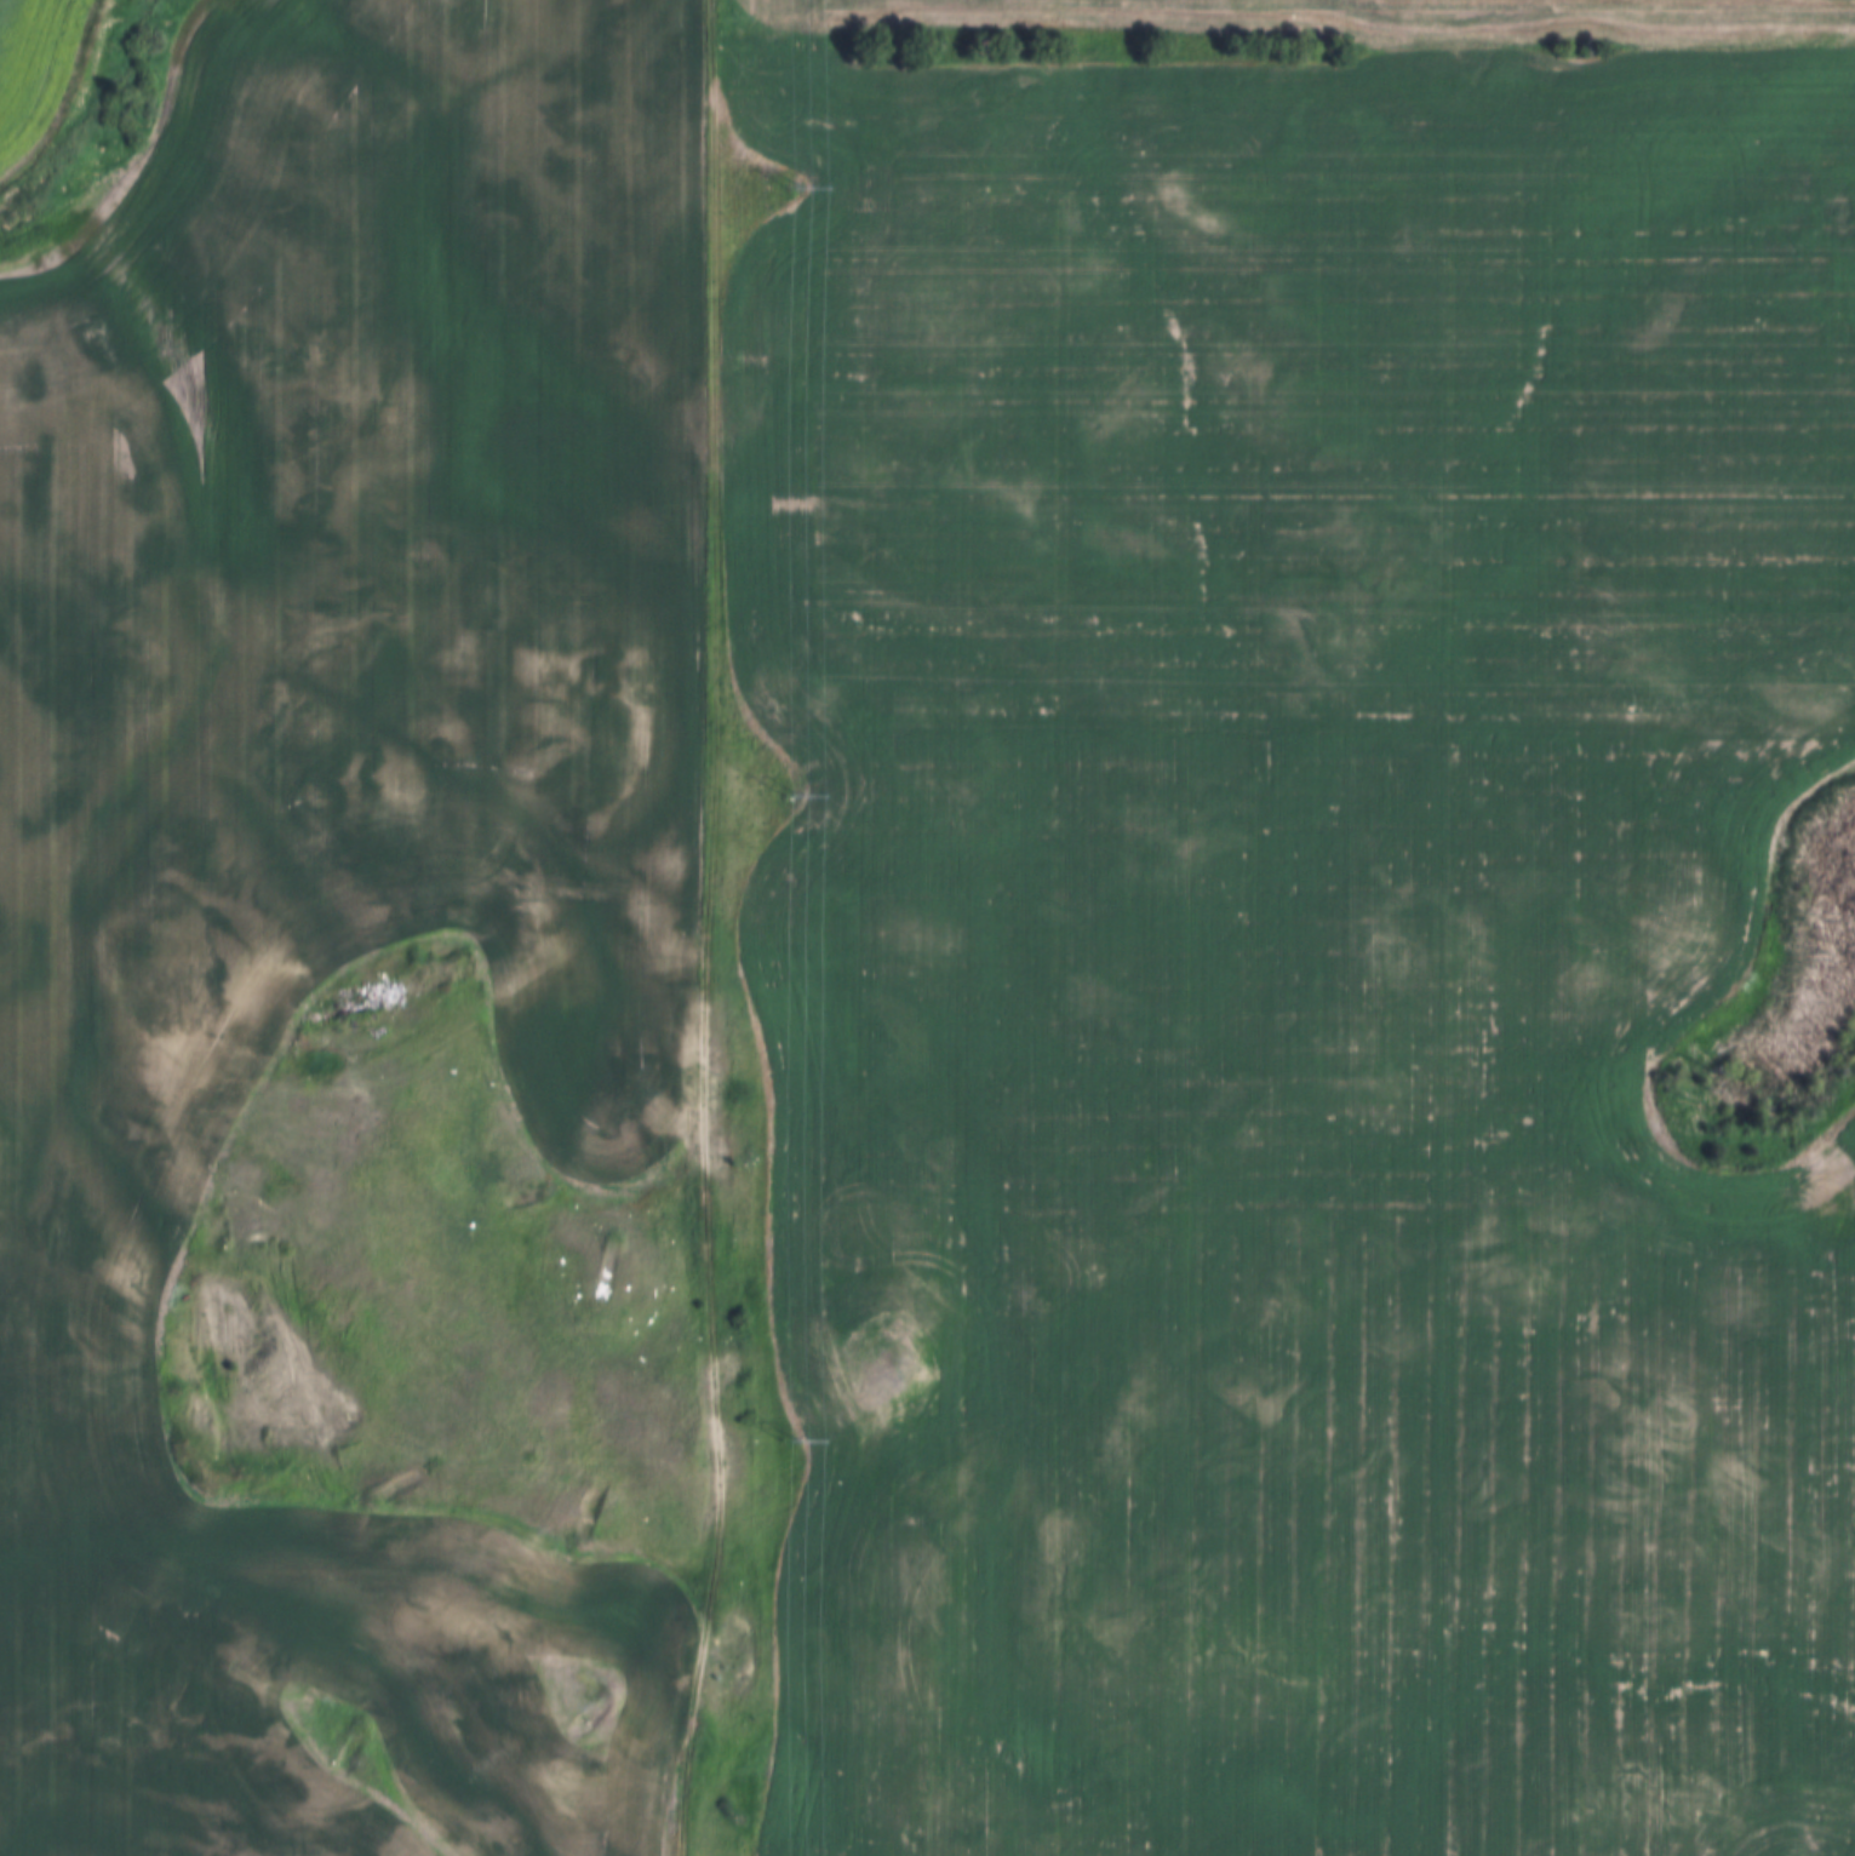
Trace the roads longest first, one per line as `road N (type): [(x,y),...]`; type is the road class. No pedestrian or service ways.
road 1 (track): [(682,1855),(726,1529),(708,1179),(712,0)]

